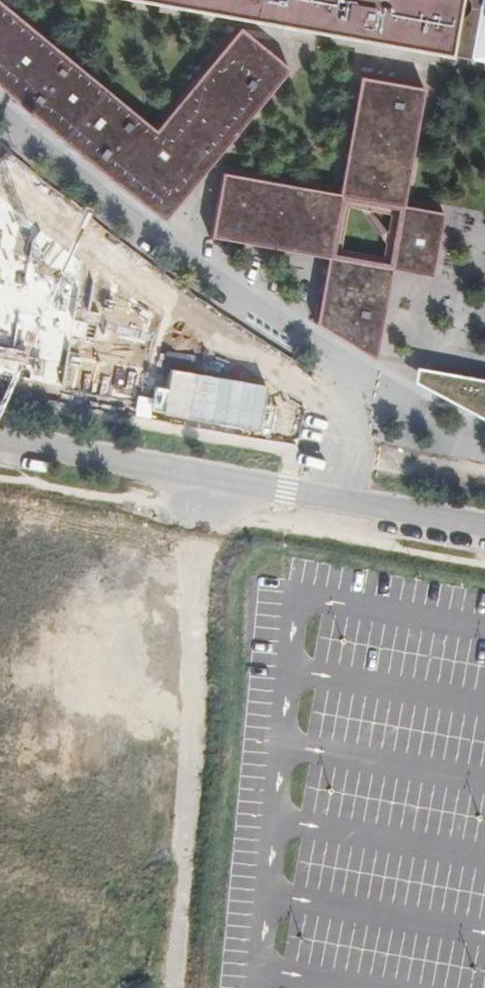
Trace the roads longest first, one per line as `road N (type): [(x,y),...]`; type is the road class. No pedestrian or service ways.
road 1 (tertiary): [(0,436),(333,496)]
road 2 (tertiary): [(333,496),(484,523)]
road 3 (residential): [(354,371),(333,496)]

